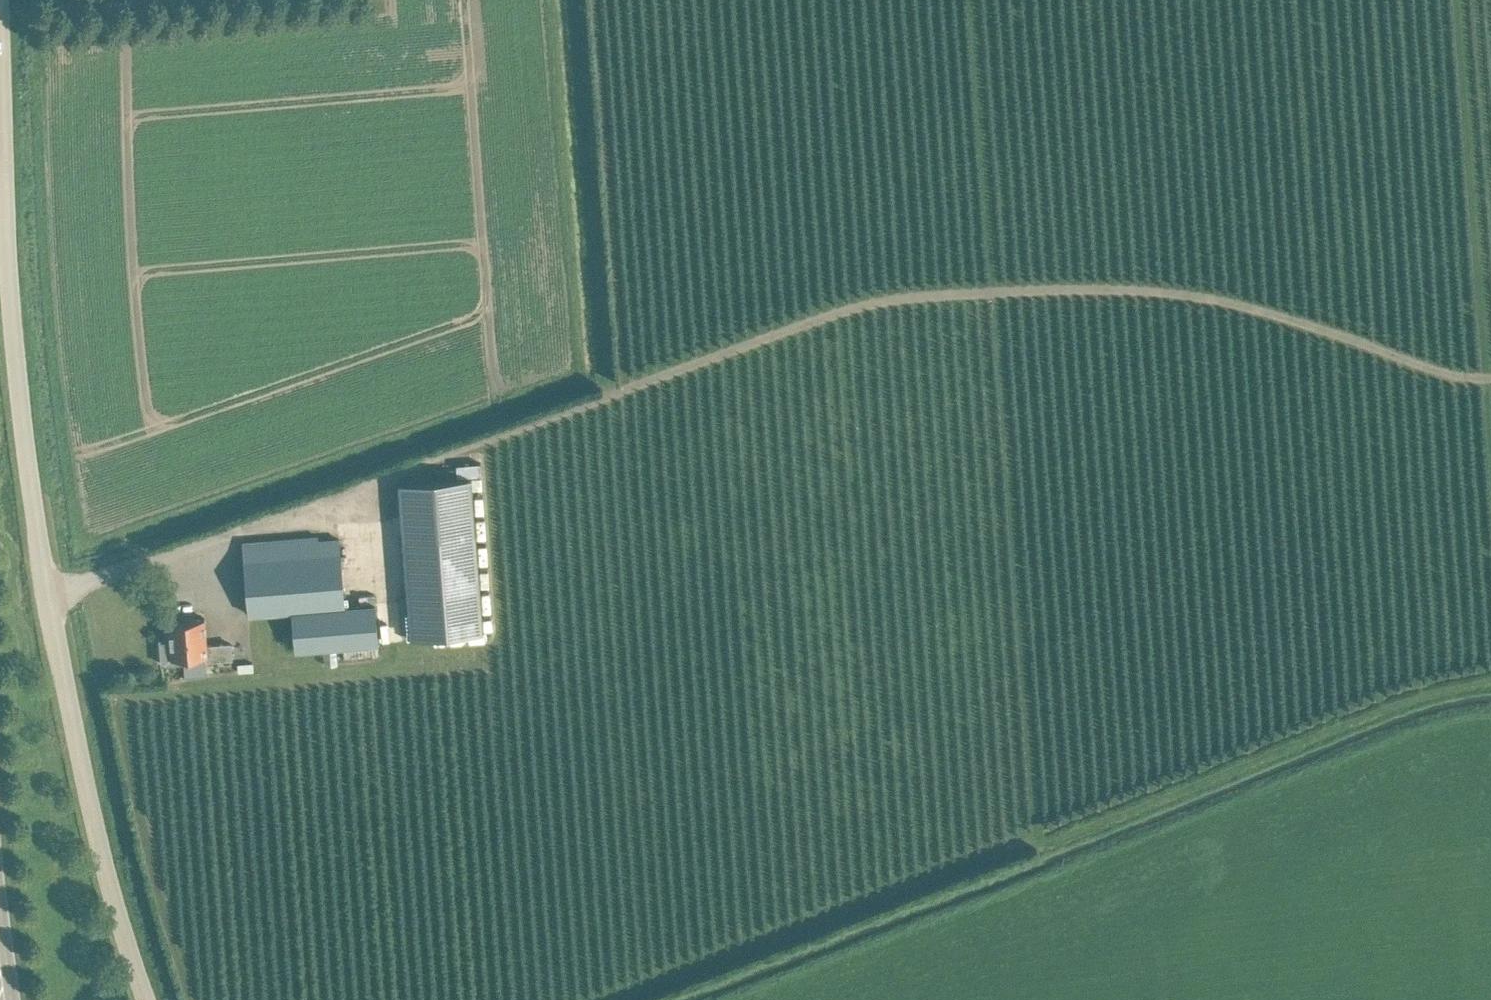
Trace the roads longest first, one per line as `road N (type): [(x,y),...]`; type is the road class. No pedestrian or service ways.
road 1 (unclassified): [(149,999),(89,797),(46,602),(26,451),(0,36)]

